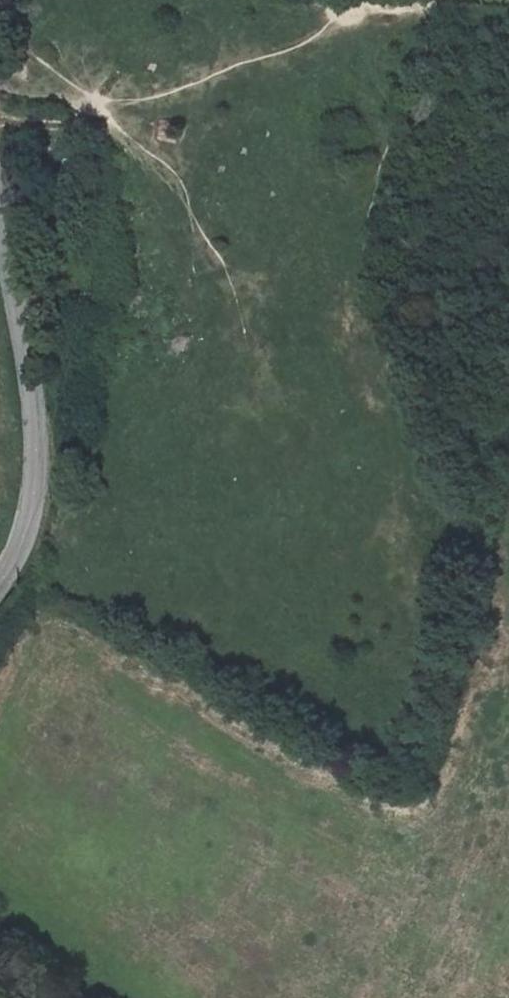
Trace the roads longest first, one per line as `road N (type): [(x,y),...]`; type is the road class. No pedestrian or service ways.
road 1 (unclassified): [(0,583),(34,500),(35,407),(0,235)]

